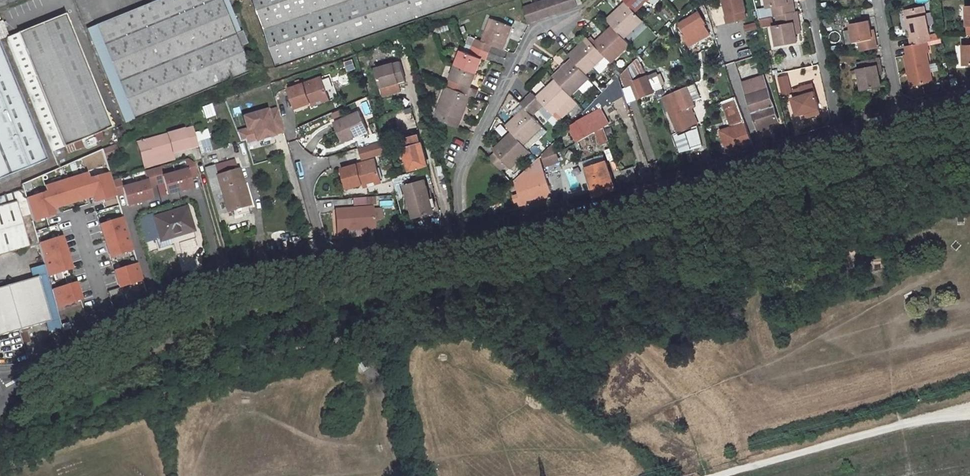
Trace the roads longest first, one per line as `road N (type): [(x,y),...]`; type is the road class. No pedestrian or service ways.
road 1 (unclassified): [(463,242),(669,193),(841,140)]
road 2 (unclassified): [(0,390),(176,294),(328,263)]
road 3 (residential): [(463,242),(466,160),(532,36),(590,2)]
road 4 (residential): [(841,140),(811,0)]
road 5 (unclassified): [(328,263),(463,242)]
road 6 (residential): [(902,121),(876,0)]

